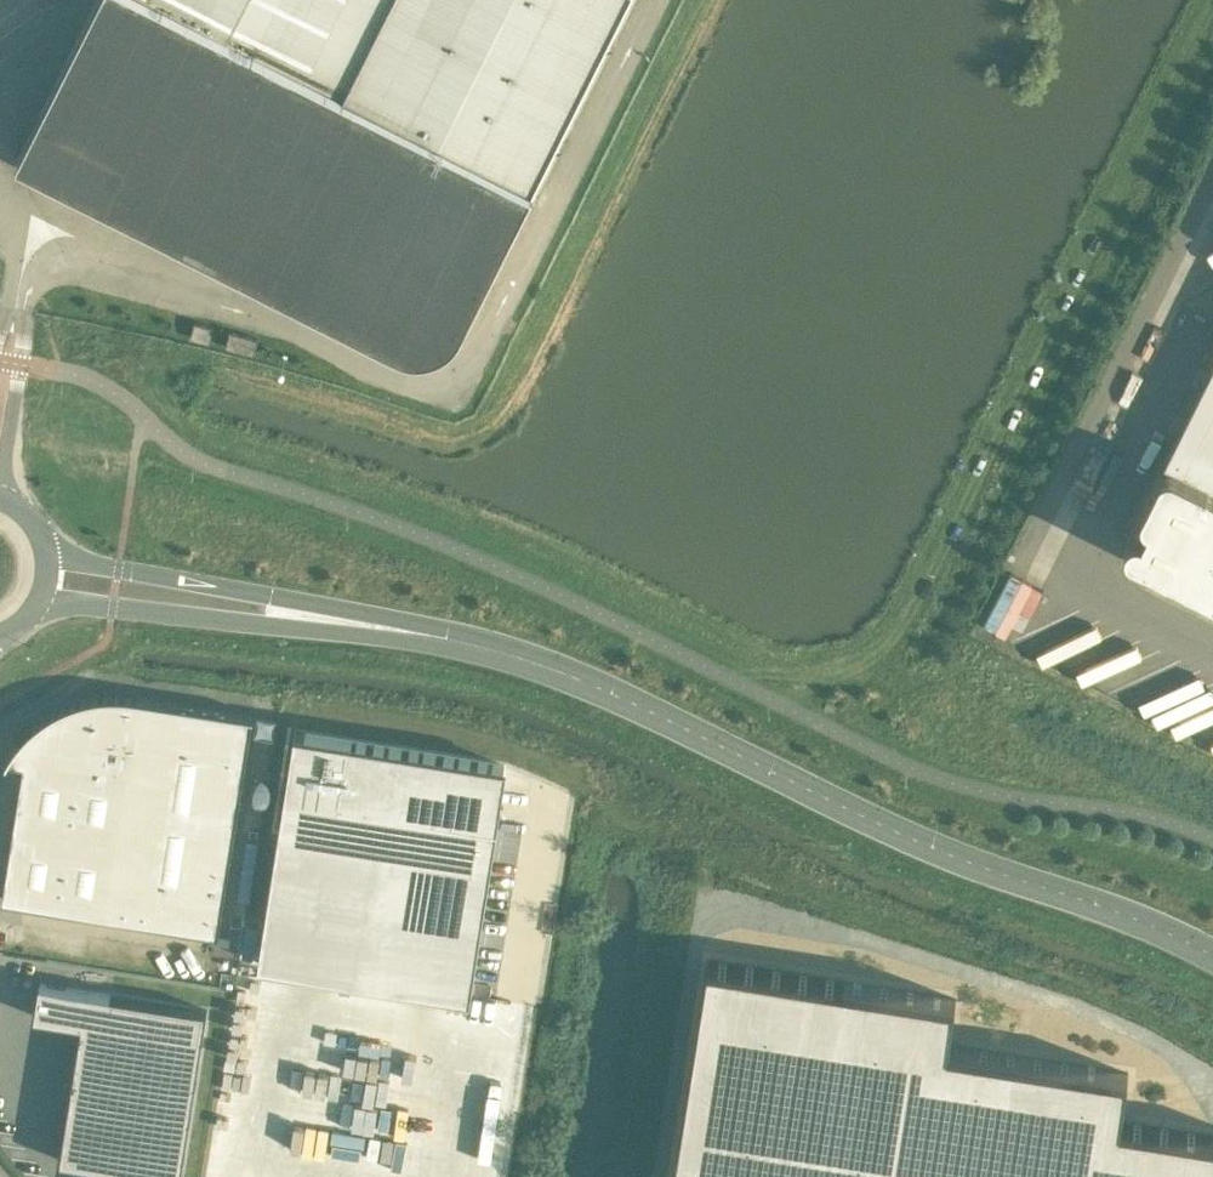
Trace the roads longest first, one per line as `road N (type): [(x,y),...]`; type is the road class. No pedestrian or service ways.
road 1 (tertiary): [(1212,955),(1144,922),(948,854),(597,686),(502,652),(371,625)]
road 2 (tertiary): [(371,625),(43,548)]
road 3 (tertiary): [(36,601),(271,624),(371,625)]

